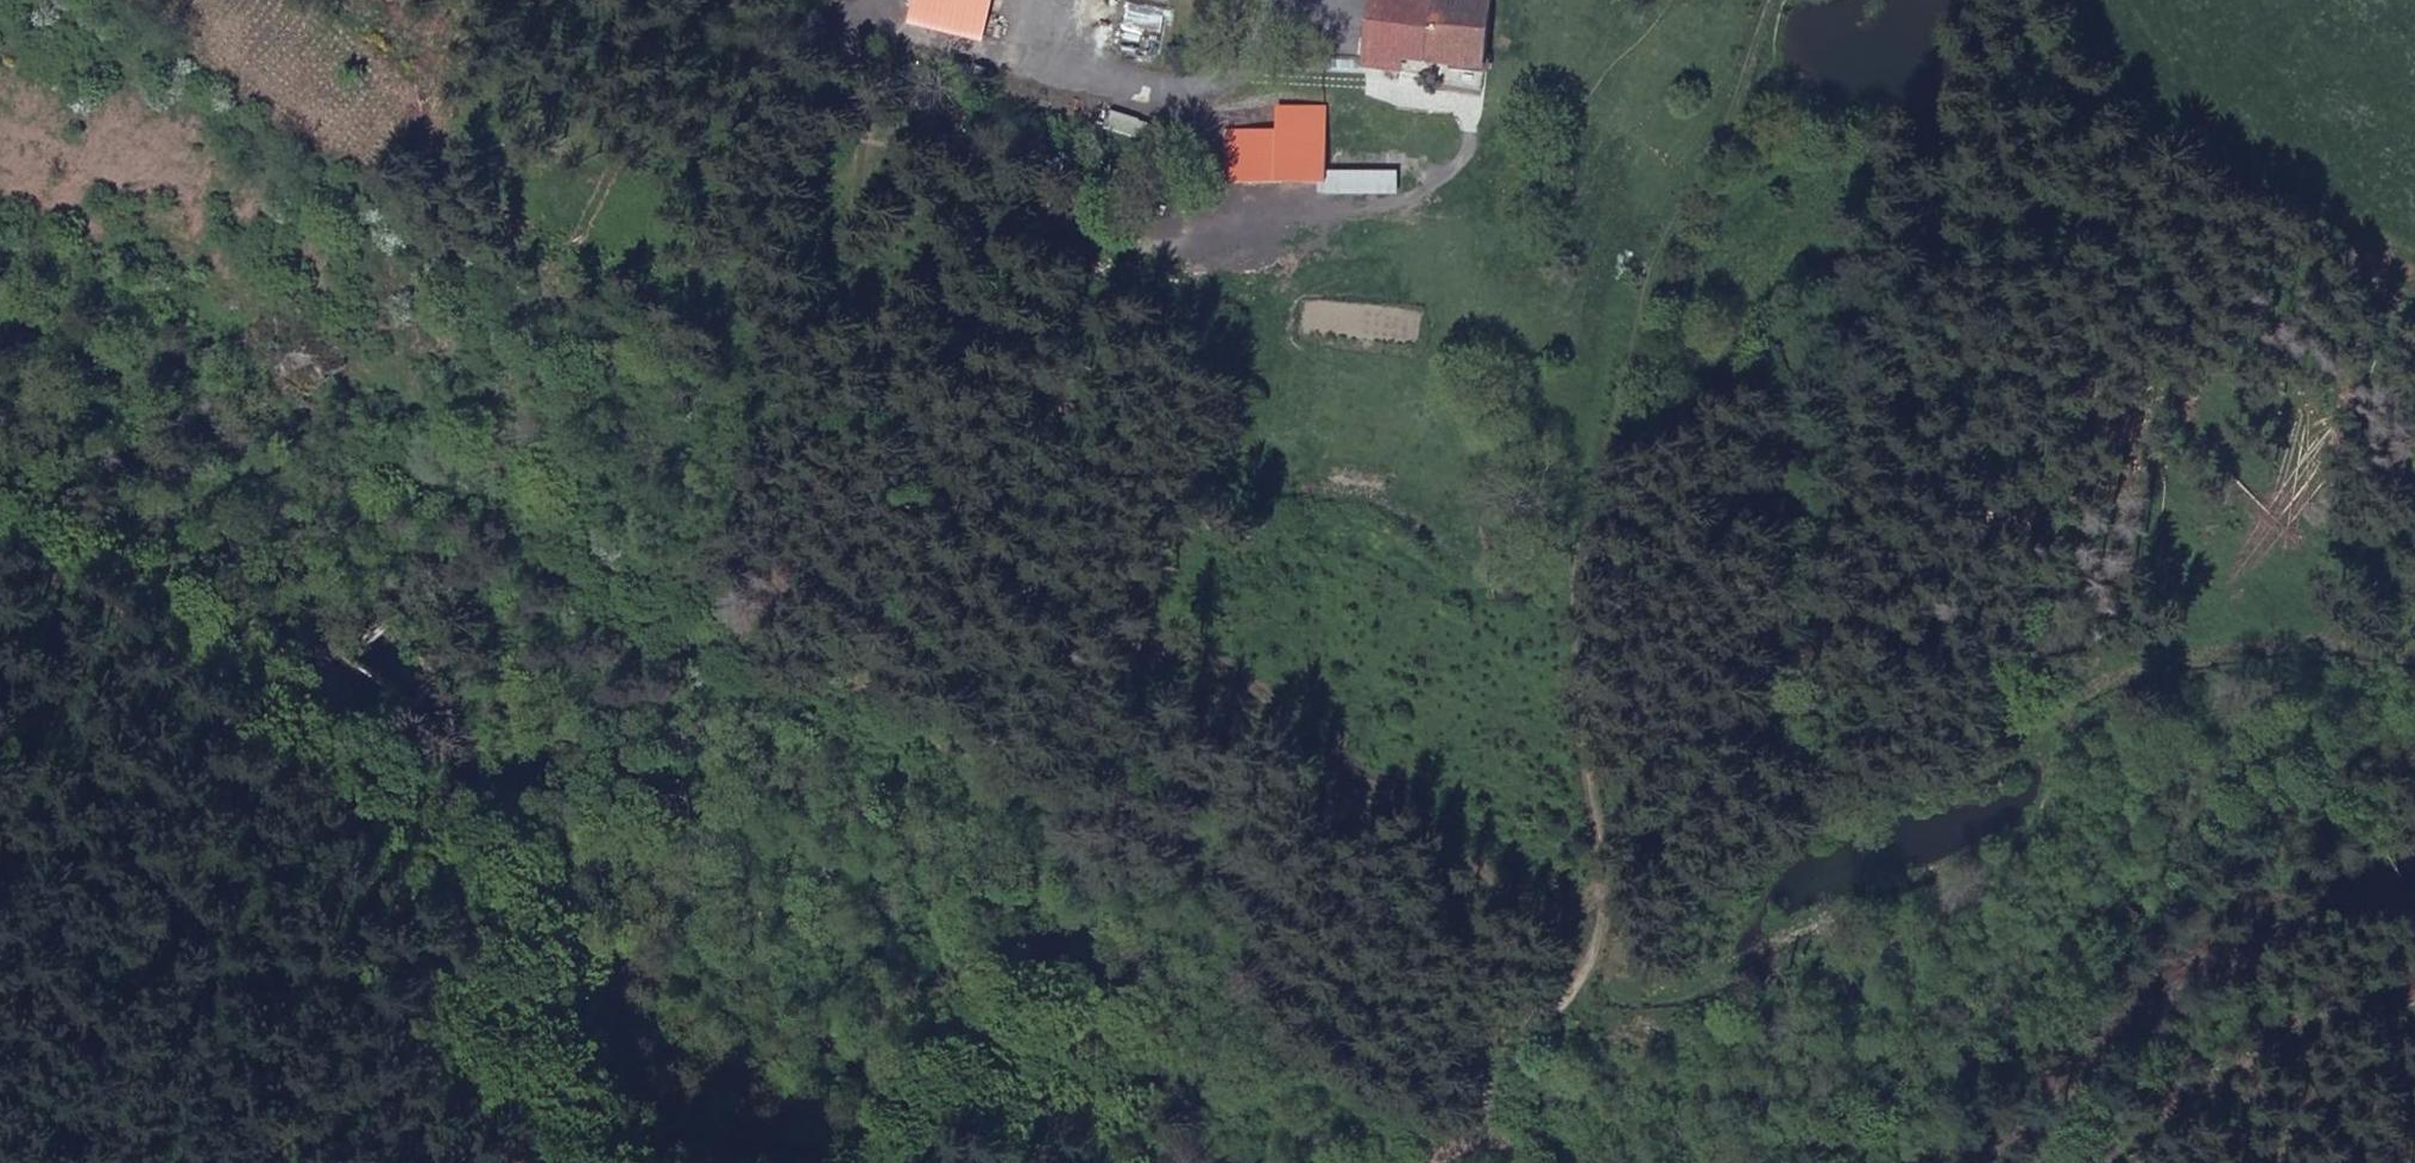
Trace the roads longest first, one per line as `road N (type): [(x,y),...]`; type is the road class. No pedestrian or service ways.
road 1 (track): [(1572,985),(1595,894),(1549,647),(1593,463),(1679,168),(1753,0)]
road 2 (track): [(2414,663),(2288,649),(2104,708),(1899,868),(1615,1162)]

